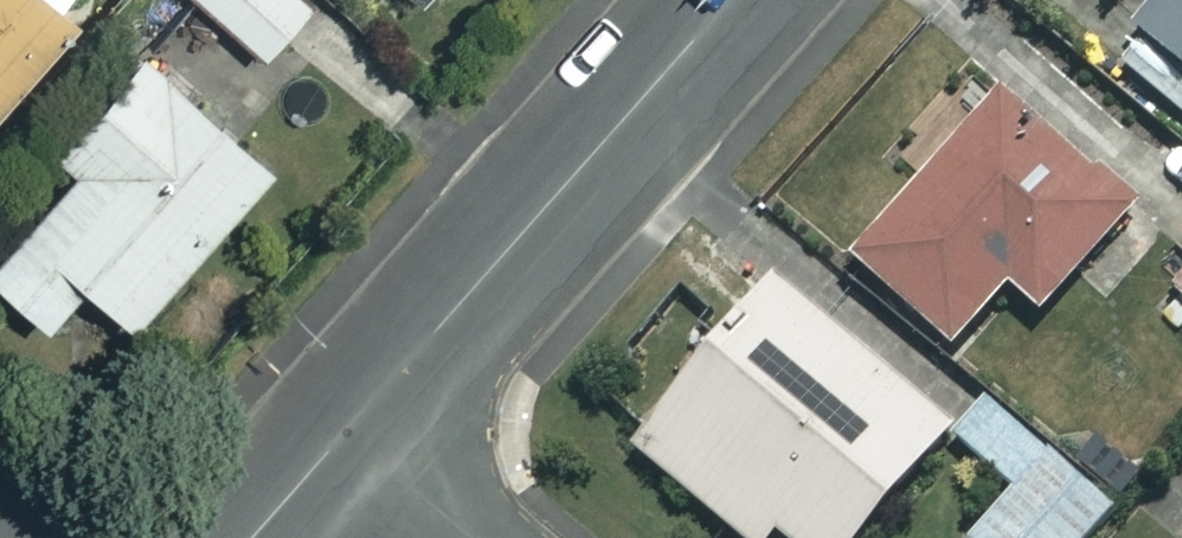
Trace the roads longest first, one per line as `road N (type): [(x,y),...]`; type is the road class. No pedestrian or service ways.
road 1 (residential): [(347,428),(730,0)]
road 2 (residential): [(476,537),(347,428)]
road 3 (residential): [(251,537),(347,428)]

